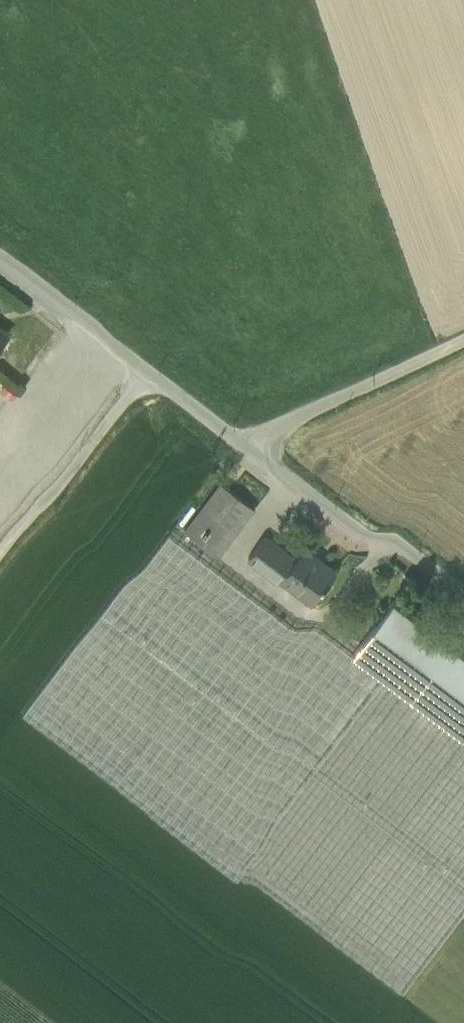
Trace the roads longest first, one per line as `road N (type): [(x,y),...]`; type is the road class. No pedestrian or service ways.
road 1 (residential): [(0,244),(254,436)]
road 2 (residential): [(254,436),(463,596)]
road 3 (residential): [(463,324),(271,414),(254,436)]

